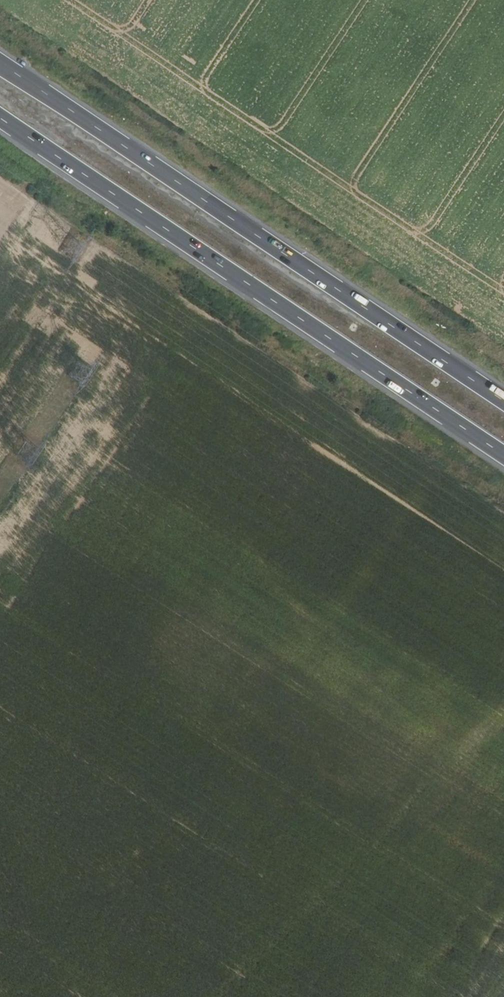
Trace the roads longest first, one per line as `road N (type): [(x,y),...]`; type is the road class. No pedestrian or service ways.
road 1 (motorway): [(0,121),(503,461)]
road 2 (motorway): [(503,402),(0,68)]

